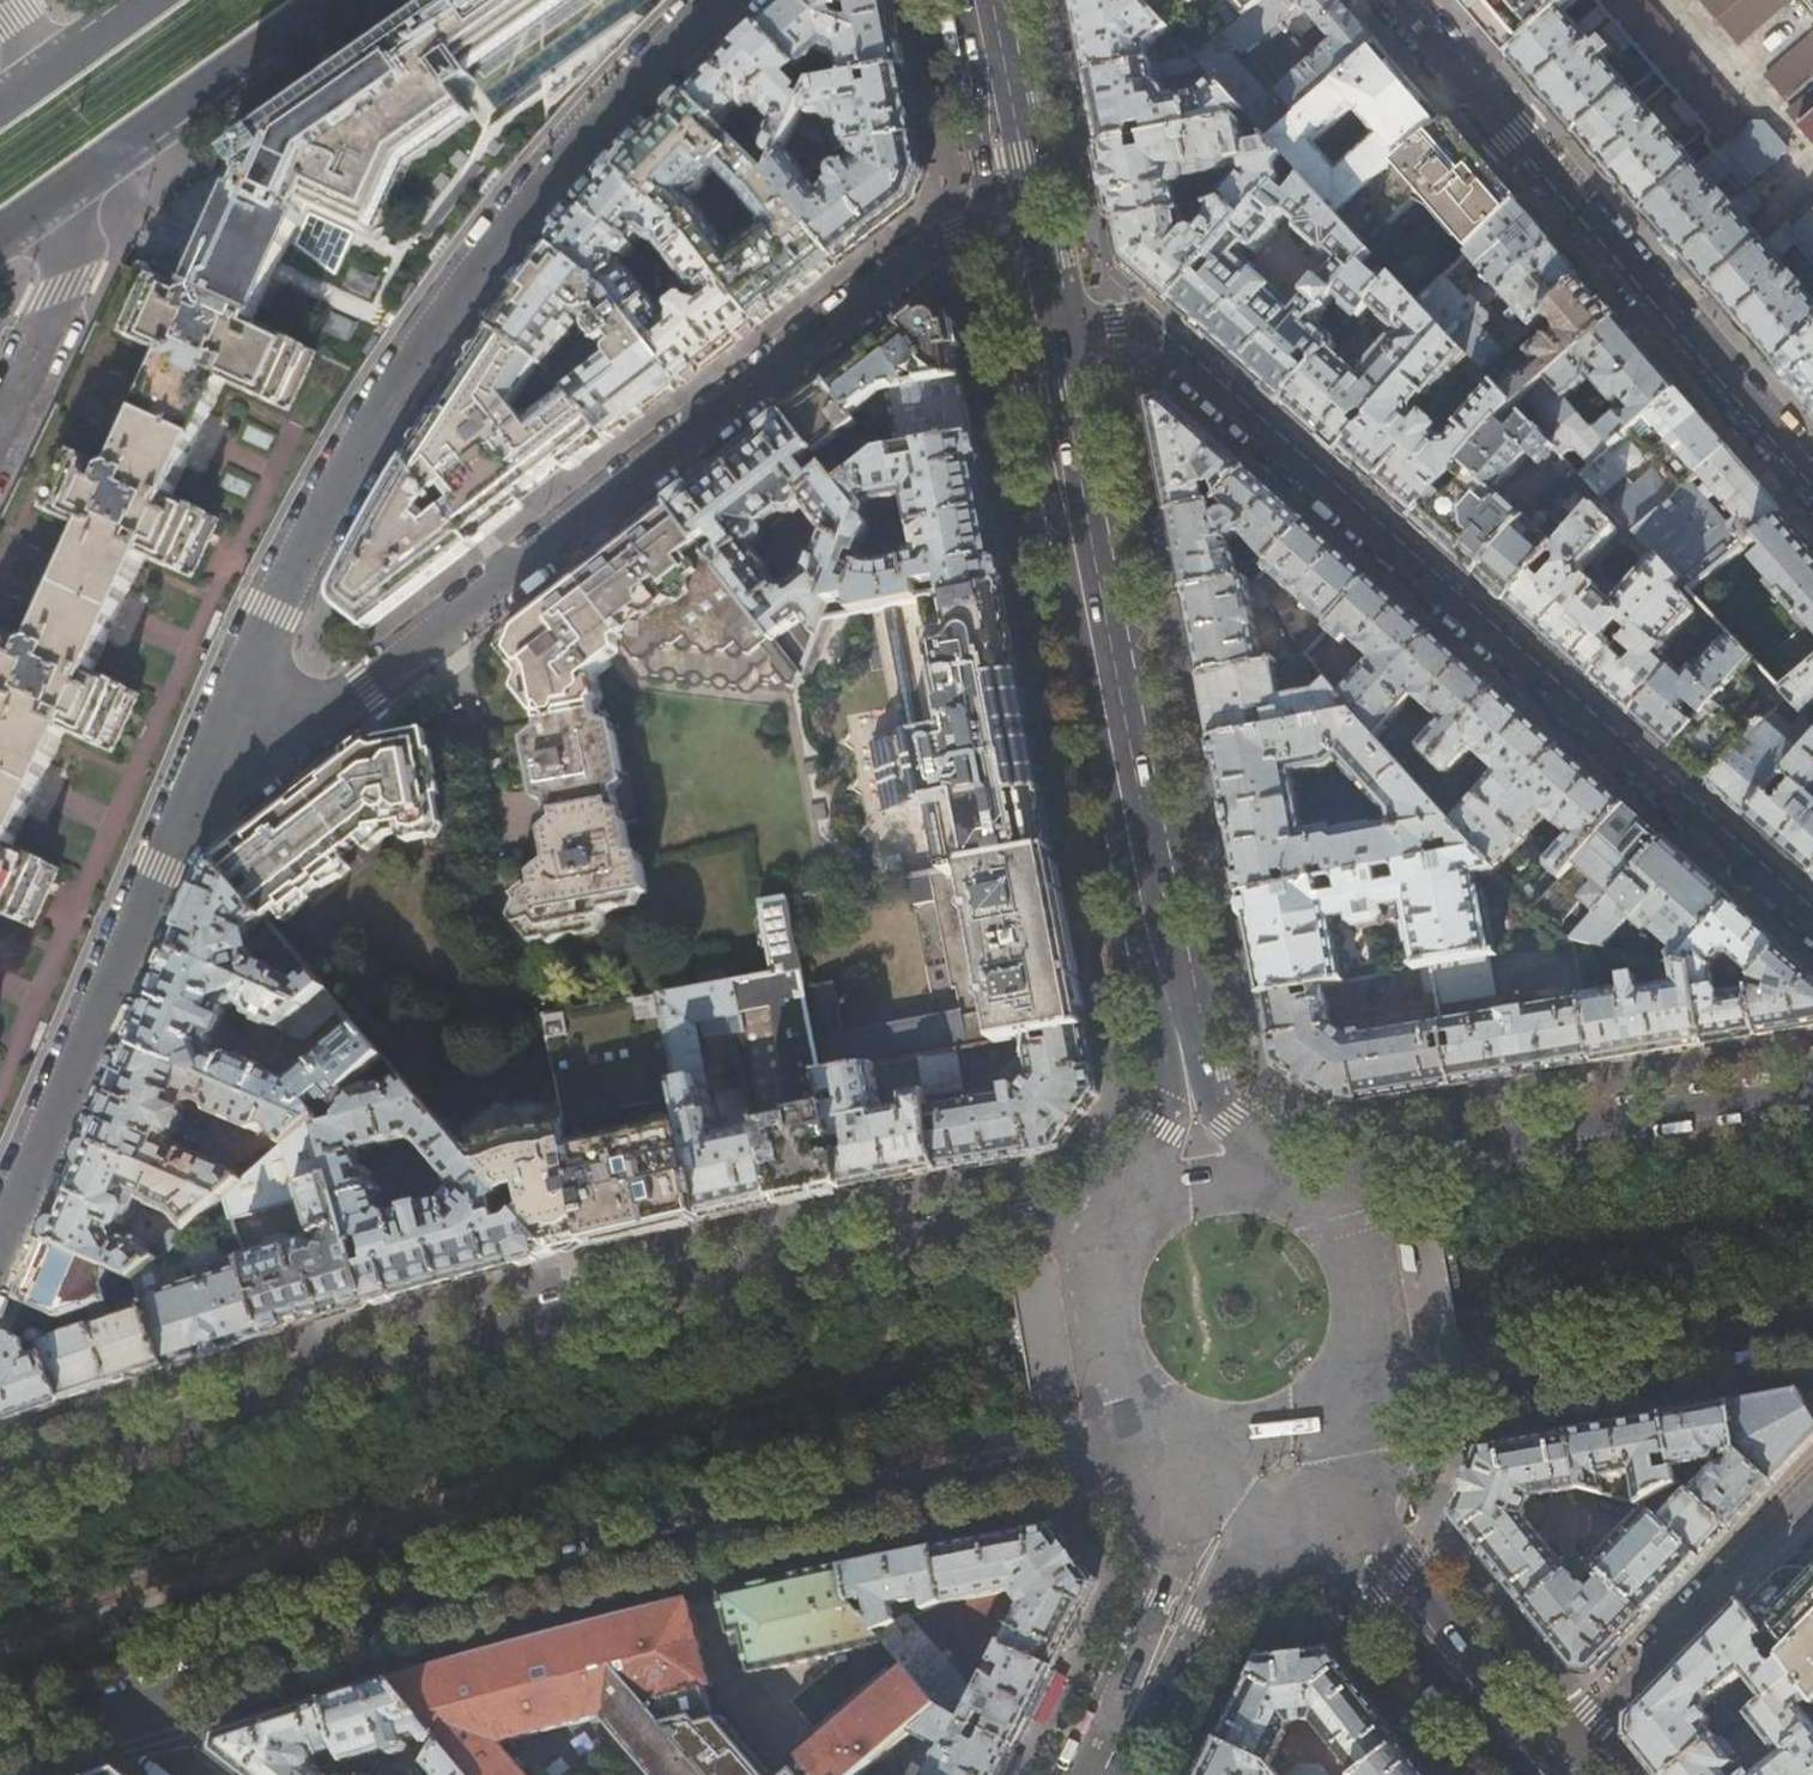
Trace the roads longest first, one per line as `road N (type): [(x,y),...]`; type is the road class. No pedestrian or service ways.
road 1 (secondary): [(0,1752),(375,1622),(639,1544),(1207,1435)]
road 2 (secondary): [(1130,1235),(1069,1218),(1025,1216),(804,1258),(435,1346),(0,1483)]
road 3 (residential): [(178,831),(910,263),(954,235),(999,222)]
road 4 (residential): [(726,0),(562,171),(389,398),(274,609),(178,831)]
road 5 (primary): [(999,222),(1166,1101),(1157,1156),(1161,1200)]
road 6 (residential): [(1069,326),(1111,320),(1149,331),(1812,925)]
road 7 (primary): [(1266,1182),(1245,1134),(1216,1100),(1069,326)]
road 8 (residential): [(1399,0),(1812,483)]
road 9 (secondary): [(1812,1088),(1402,1155),(1287,1188)]
road 10 (secondary): [(1333,1399),(1419,1399),(1812,1330)]
road 11 (residential): [(178,831),(0,1254)]
road 12 (residential): [(1539,1772),(1812,1479)]
road 13 (primary): [(69,188),(331,0)]
road 14 (primary): [(1539,1772),(1364,1551)]
road 15 (residential): [(69,188),(90,233),(0,420)]
road 16 (primary): [(1333,1399),(1355,1366),(1367,1326),(1366,1283),(1351,1243),(1323,1211),(1287,1188)]
road 17 (primary): [(1130,1235),(1113,1273),(1108,1315),(1116,1355),(1137,1391),(1169,1419),(1207,1435)]
road 18 (secondary): [(1099,1774),(1202,1566)]
road 19 (primary): [(957,0),(976,143),(999,222)]
road 20 (primary): [(1047,211),(1007,0)]
road 21 (primary): [(1207,1435),(1290,1430),(1333,1399)]
road 22 (secondary): [(1207,1435),(1202,1566)]
road 23 (primary): [(148,0),(47,70)]

